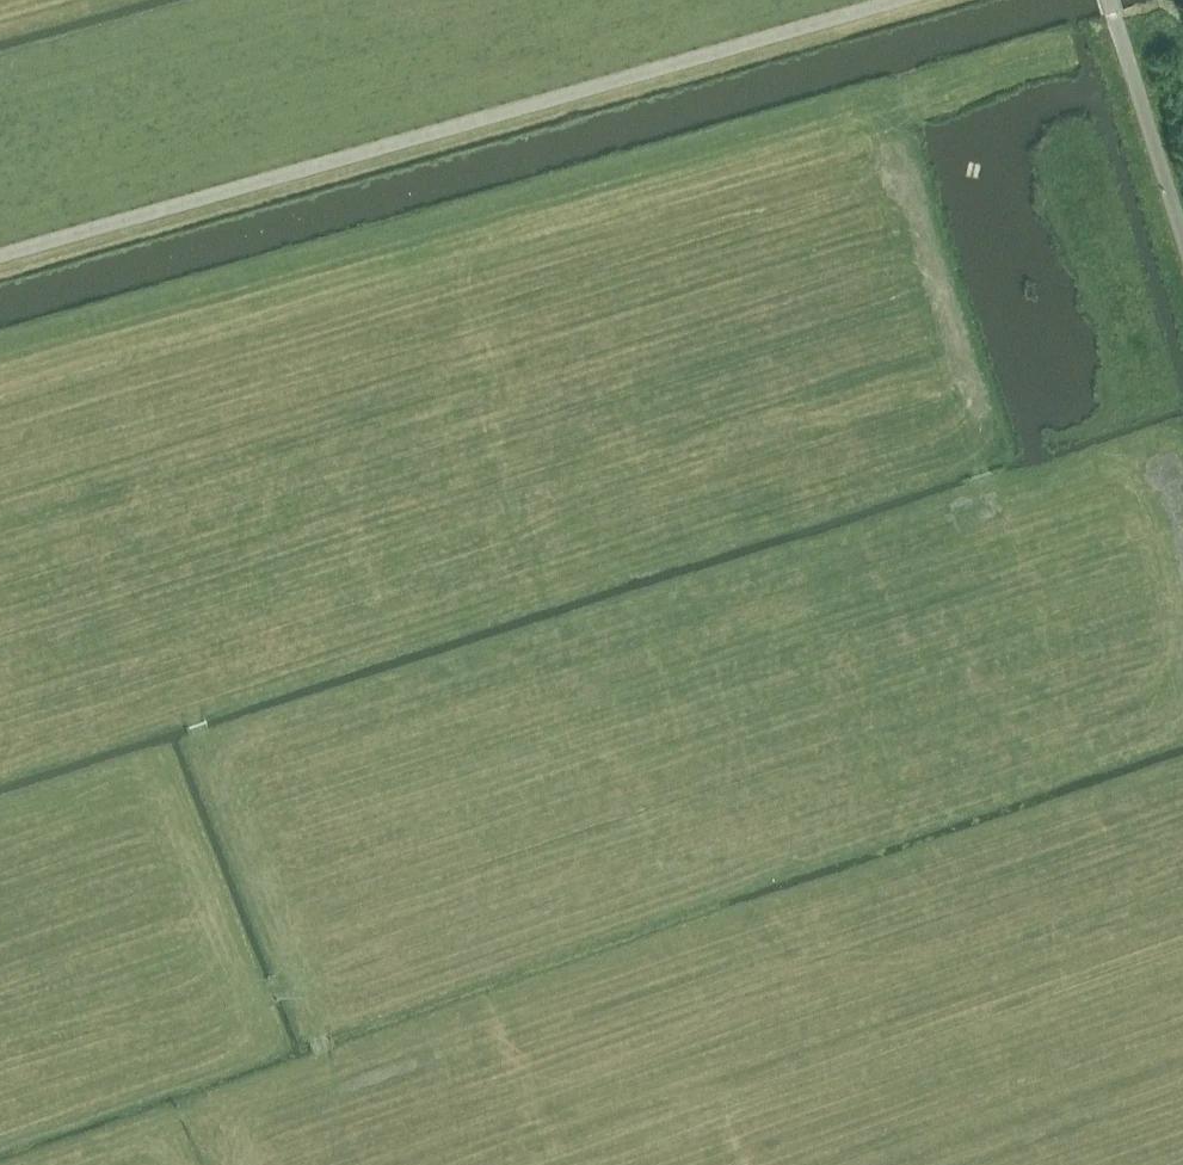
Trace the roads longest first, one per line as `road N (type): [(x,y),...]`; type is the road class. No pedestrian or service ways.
road 1 (unclassified): [(1182,239),(1108,0)]

